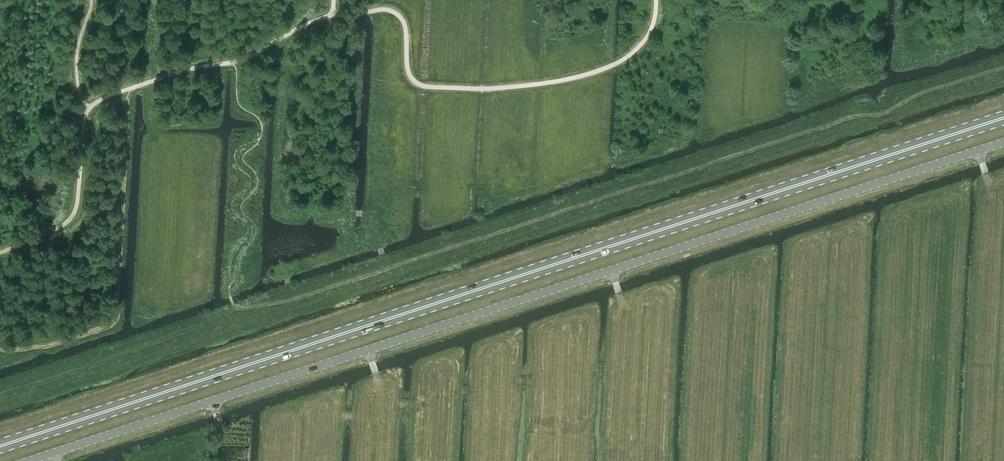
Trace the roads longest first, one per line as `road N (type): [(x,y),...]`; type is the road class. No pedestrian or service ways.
road 1 (primary): [(0,446),(1003,116)]
road 2 (unclassified): [(1003,142),(28,460)]

